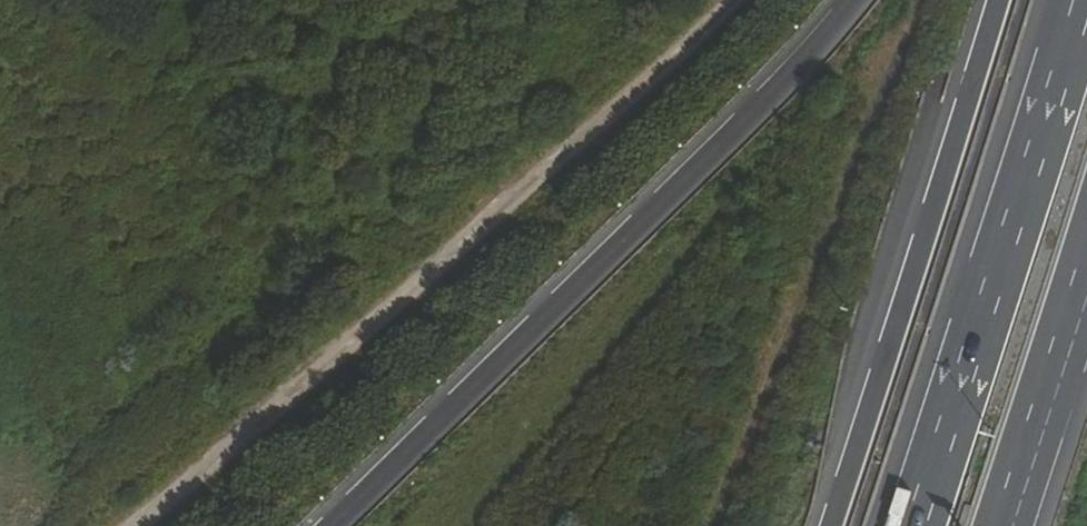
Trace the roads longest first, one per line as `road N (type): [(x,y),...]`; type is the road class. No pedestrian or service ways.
road 1 (track): [(734,0),(262,424),(134,525)]
road 2 (motorway): [(856,0),(810,57),(337,525)]
road 3 (motorway): [(1002,0),(830,525)]
road 4 (motorway): [(1080,0),(917,525)]
road 5 (motorway): [(999,525),(1086,244)]

